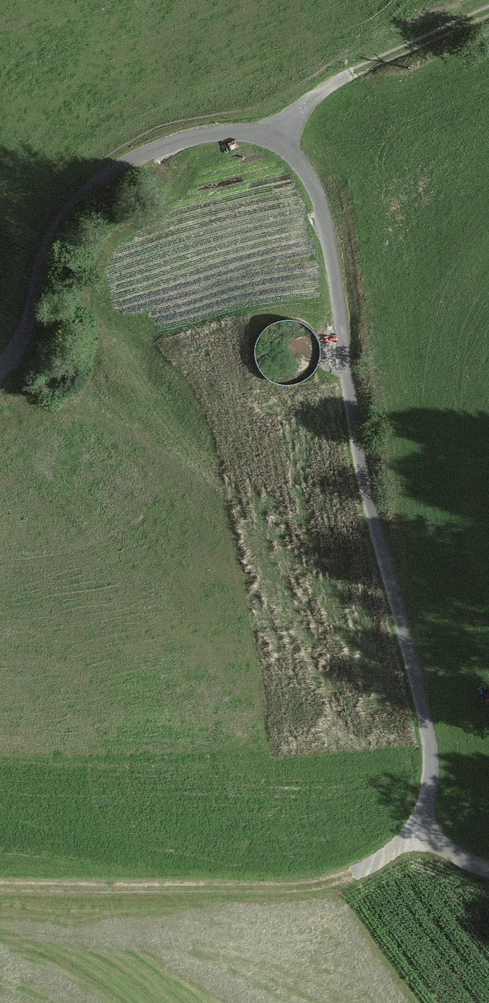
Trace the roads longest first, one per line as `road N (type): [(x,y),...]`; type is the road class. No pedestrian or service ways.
road 1 (track): [(419,831),(431,744),(372,488),(335,221),(309,170),(278,146)]
road 2 (track): [(0,891),(293,894),(352,875),(419,831)]
road 3 (track): [(278,146),(226,136),(130,169),(88,208),(27,345),(0,379)]
road 4 (track): [(488,18),(349,81),(278,146)]

